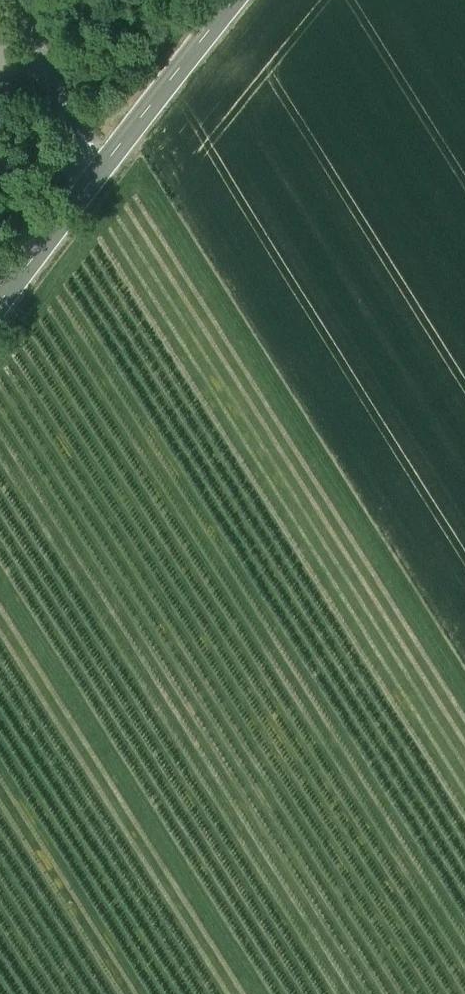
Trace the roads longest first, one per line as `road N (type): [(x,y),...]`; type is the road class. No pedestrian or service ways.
road 1 (tertiary): [(0,305),(237,0)]

